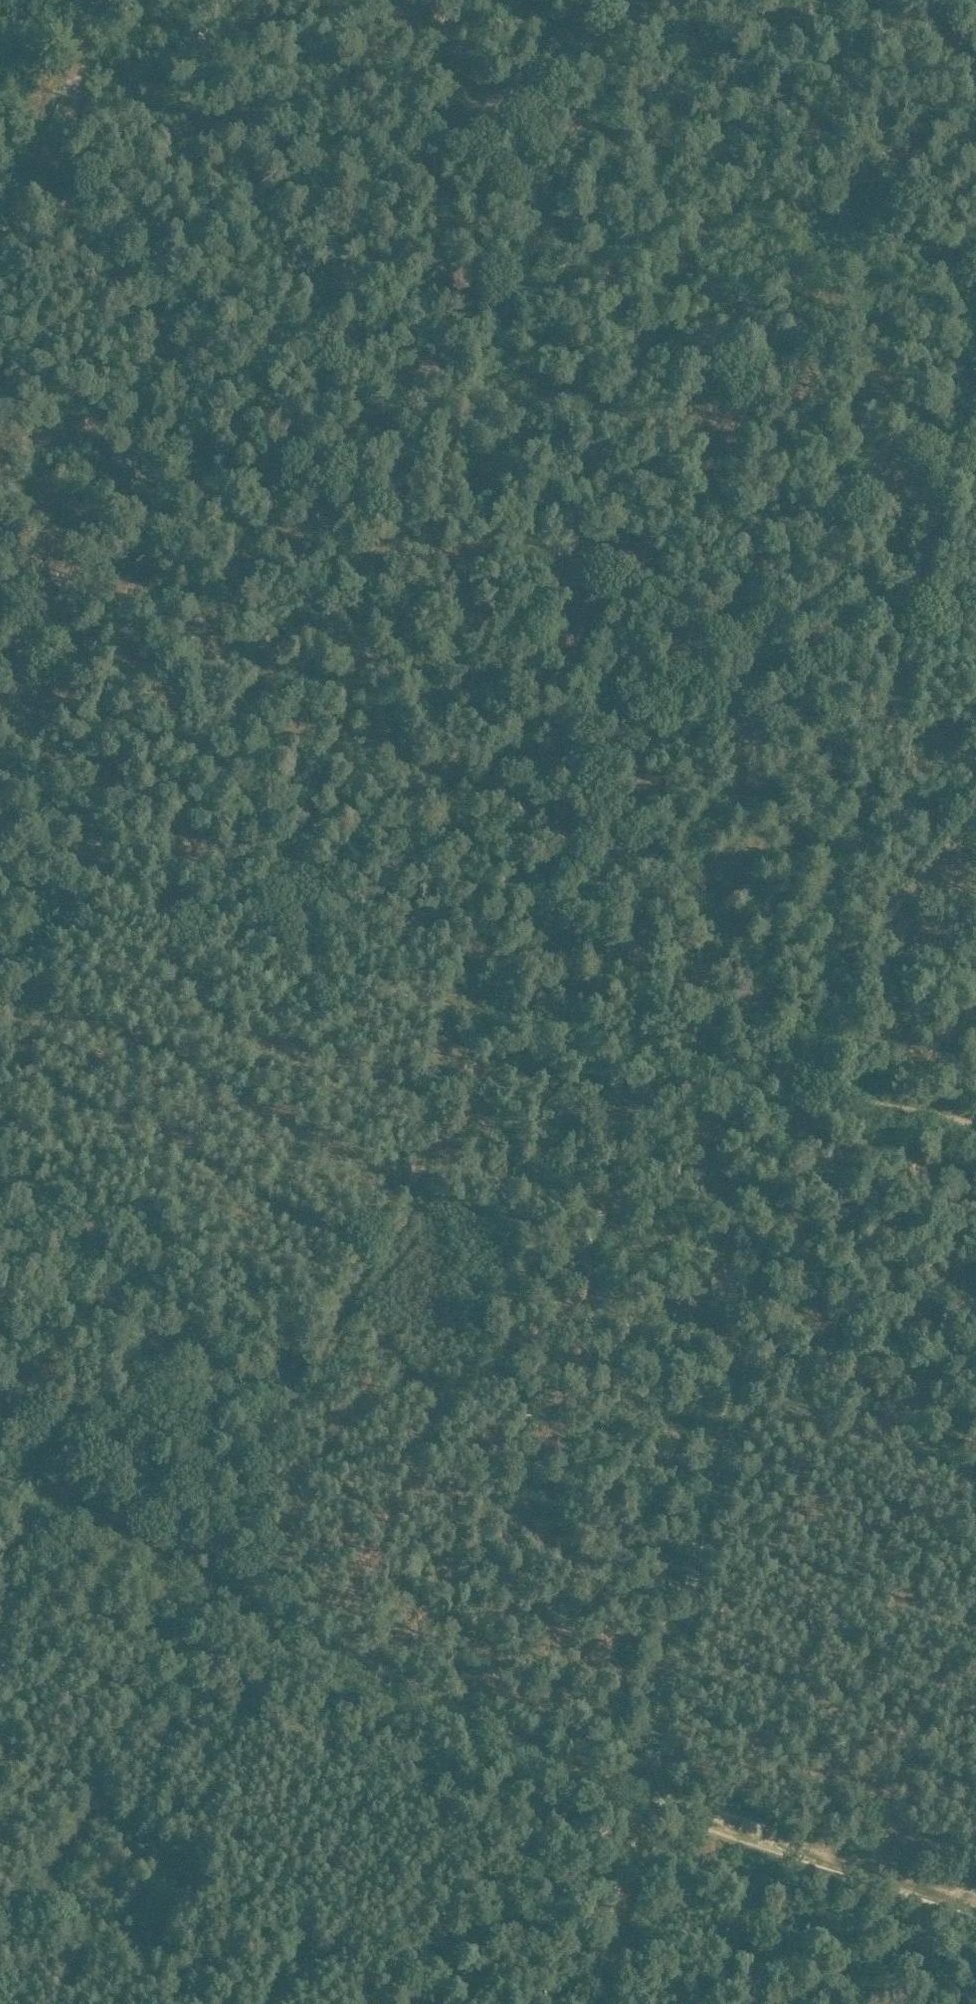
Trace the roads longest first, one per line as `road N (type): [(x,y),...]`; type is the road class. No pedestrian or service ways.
road 1 (track): [(634,1793),(673,1793),(975,1899)]
road 2 (track): [(603,2003),(651,1802),(634,1793)]
road 3 (track): [(73,0),(0,189)]

